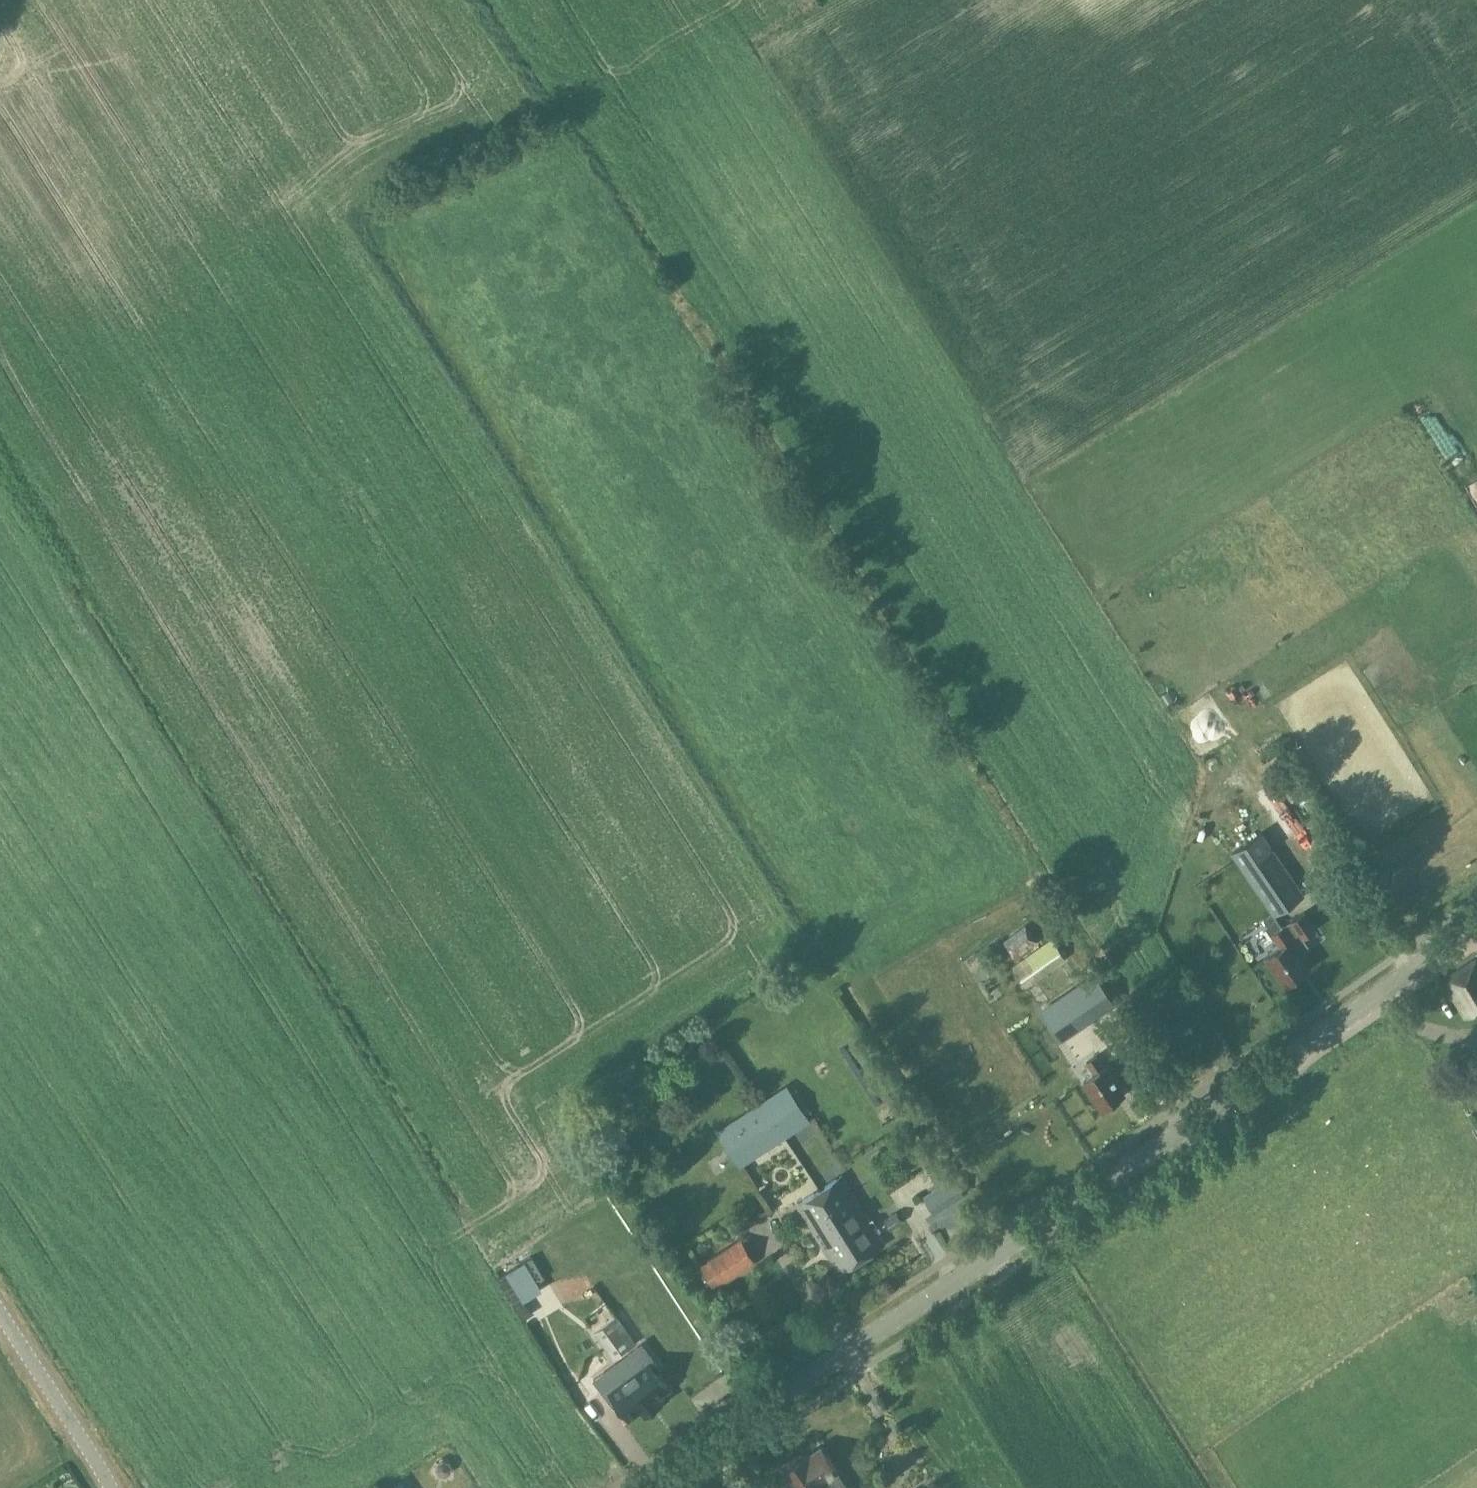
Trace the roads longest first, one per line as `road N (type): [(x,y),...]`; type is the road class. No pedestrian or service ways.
road 1 (tertiary): [(657,1487),(1476,929)]
road 2 (tertiary): [(111,1487),(0,1315)]

